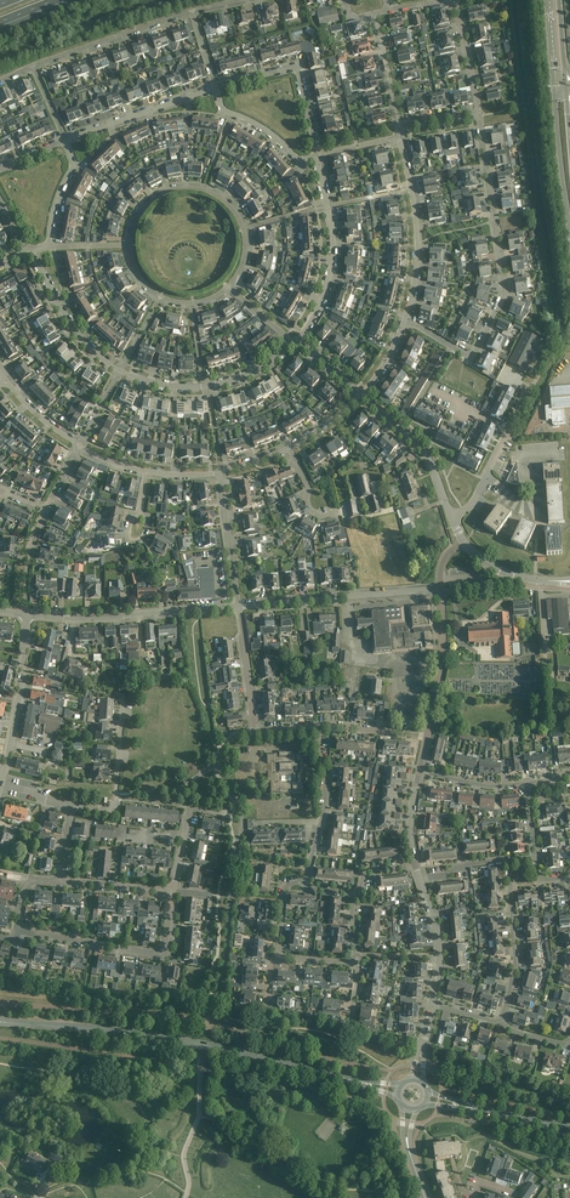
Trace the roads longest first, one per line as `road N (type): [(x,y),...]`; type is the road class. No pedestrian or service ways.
road 1 (secondary): [(358,1082),(185,1041),(6,1023)]
road 2 (residential): [(404,323),(466,356),(475,353),(505,292),(478,113)]
road 3 (residential): [(172,892),(167,947),(153,956),(17,930),(27,885),(59,881)]
road 4 (residential): [(228,288),(246,251),(240,219),(215,194),(182,187),(145,206),(131,235),(135,270),(160,297)]
road 5 (residential): [(239,607),(26,616)]
road 6 (residential): [(439,588),(239,607)]
road 7 (residential): [(319,156),(334,246),(329,282),(293,344)]
road 8 (residential): [(404,323),(418,244),(400,137)]
road 9 (residential): [(293,344),(262,368),(208,387),(151,383),(120,371)]
road 10 (residential): [(318,727),(256,729),(239,607)]
road 11 (residential): [(0,786),(26,616)]
road 12 (residential): [(217,88),(297,69),(319,156)]
road 13 (residential): [(191,11),(33,67)]
road 14 (residential): [(304,887),(327,807),(318,727)]
road 15 (residential): [(502,1021),(515,951),(508,861)]
road 16 (residential): [(71,807),(116,811),(122,695)]
road 17 (residential): [(65,142),(217,88)]
road 18 (residential): [(451,516),(416,442),(360,395)]
road 19 (residential): [(120,371),(85,341),(27,250)]
road 20 (residential): [(427,737),(442,658),(439,588)]
road 21 (secondary): [(554,89),(569,231)]
road 22 (residential): [(239,607),(220,471)]
road 23 (residential): [(319,156),(299,161),(267,132),(224,110),(217,88)]
road 24 (residential): [(27,250),(49,245),(58,196),(74,165),(65,142)]

